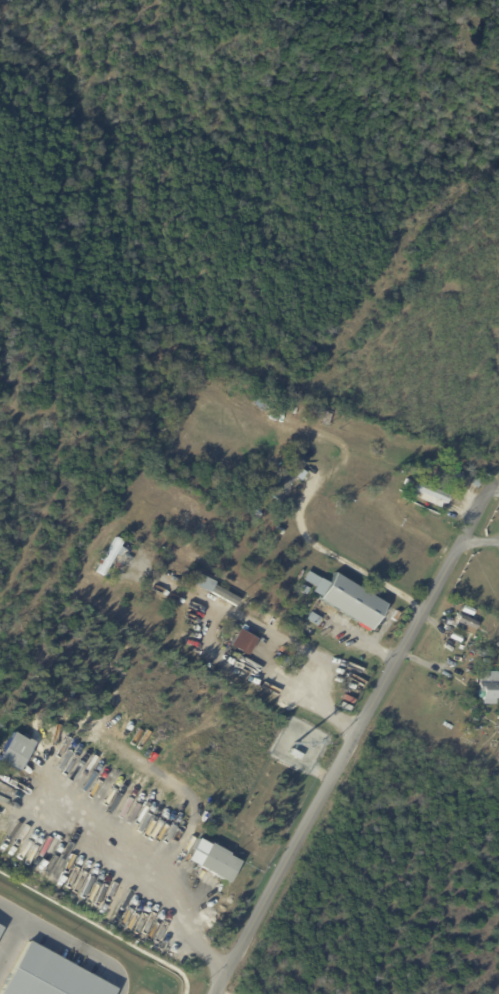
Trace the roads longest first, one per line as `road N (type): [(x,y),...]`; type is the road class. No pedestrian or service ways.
road 1 (residential): [(222,993),(488,489)]

